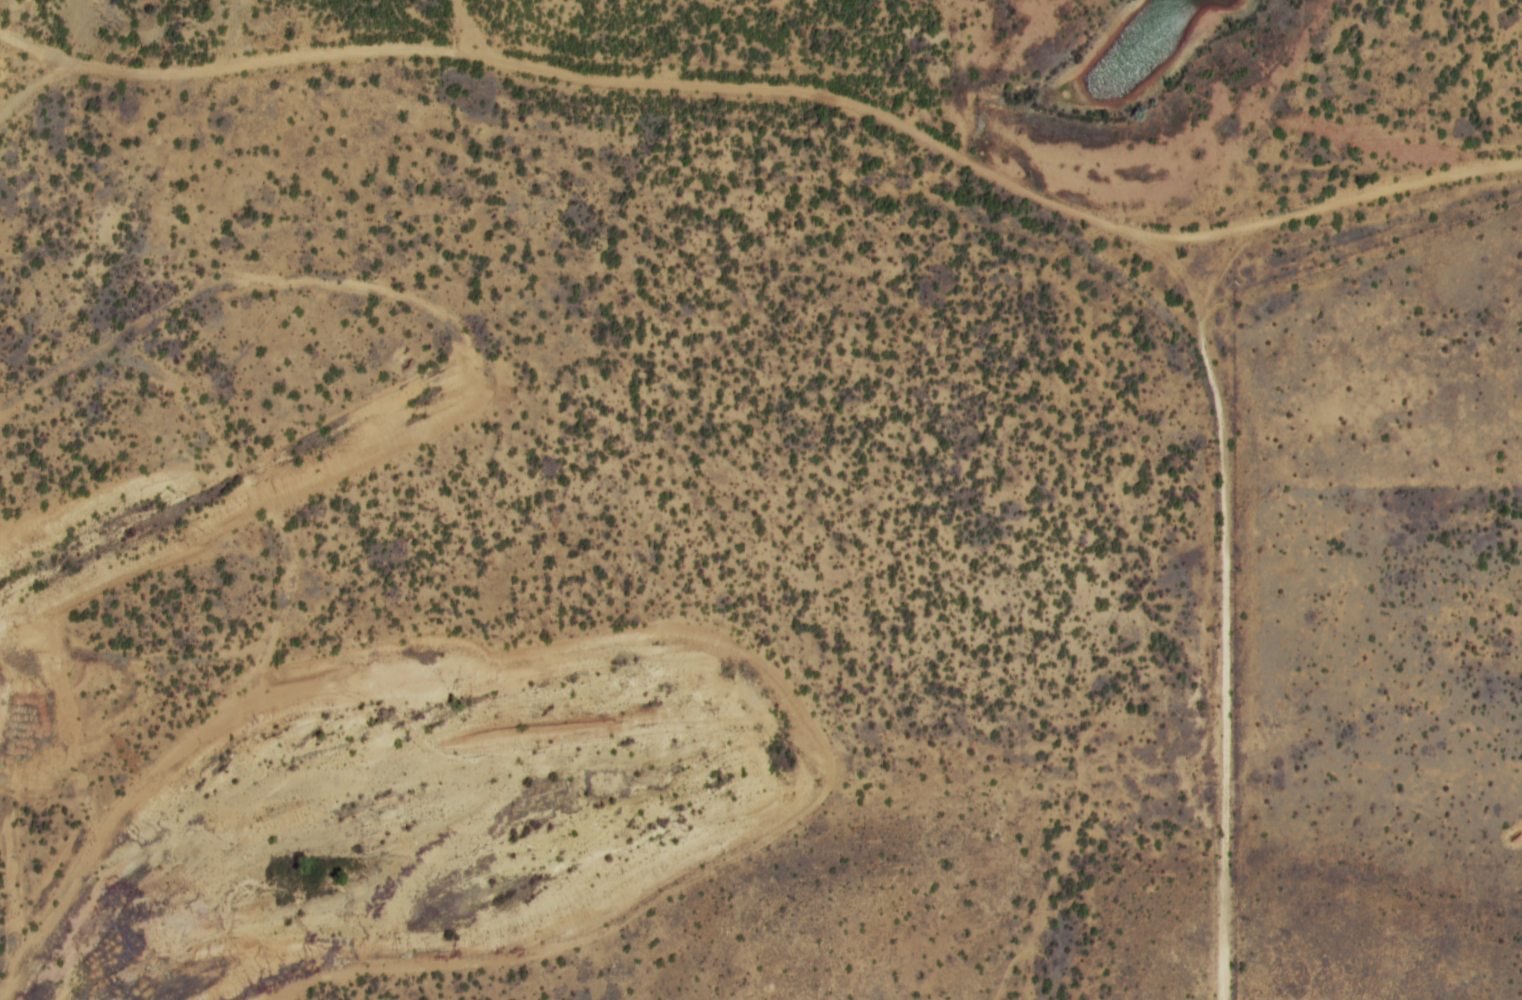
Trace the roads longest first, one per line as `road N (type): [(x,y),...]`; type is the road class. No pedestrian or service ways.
road 1 (residential): [(1226,999),(1230,346)]
road 2 (residential): [(1230,346),(1288,243),(1521,164)]

